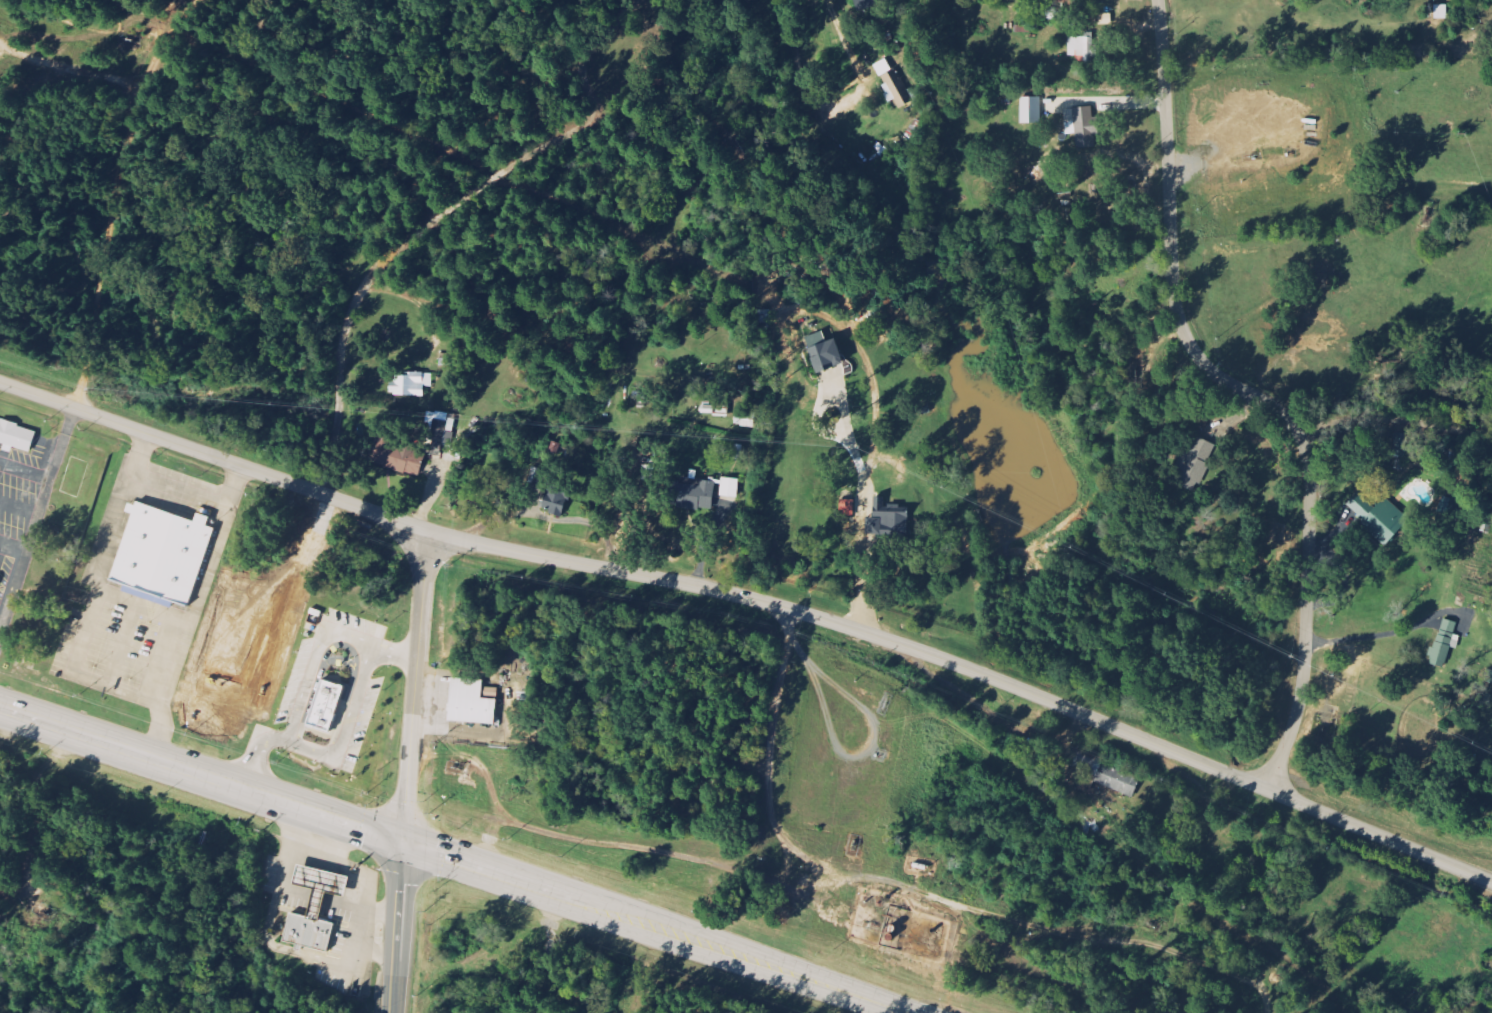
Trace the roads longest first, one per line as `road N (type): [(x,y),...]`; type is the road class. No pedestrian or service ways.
road 1 (residential): [(0,382),(428,532),(754,600),(956,663),(1491,880)]
road 2 (residential): [(1268,789),(1303,673),(1309,450),(1290,417),(1205,364),(1182,325),(1158,0)]
road 3 (residential): [(402,843),(428,532)]
road 4 (trunk): [(617,915),(906,1012)]
road 5 (trunk): [(0,711),(216,781)]
road 6 (trunk): [(402,843),(617,915)]
road 7 (trunk): [(216,781),(402,843)]
road 8 (secondary): [(391,1012),(402,843)]

